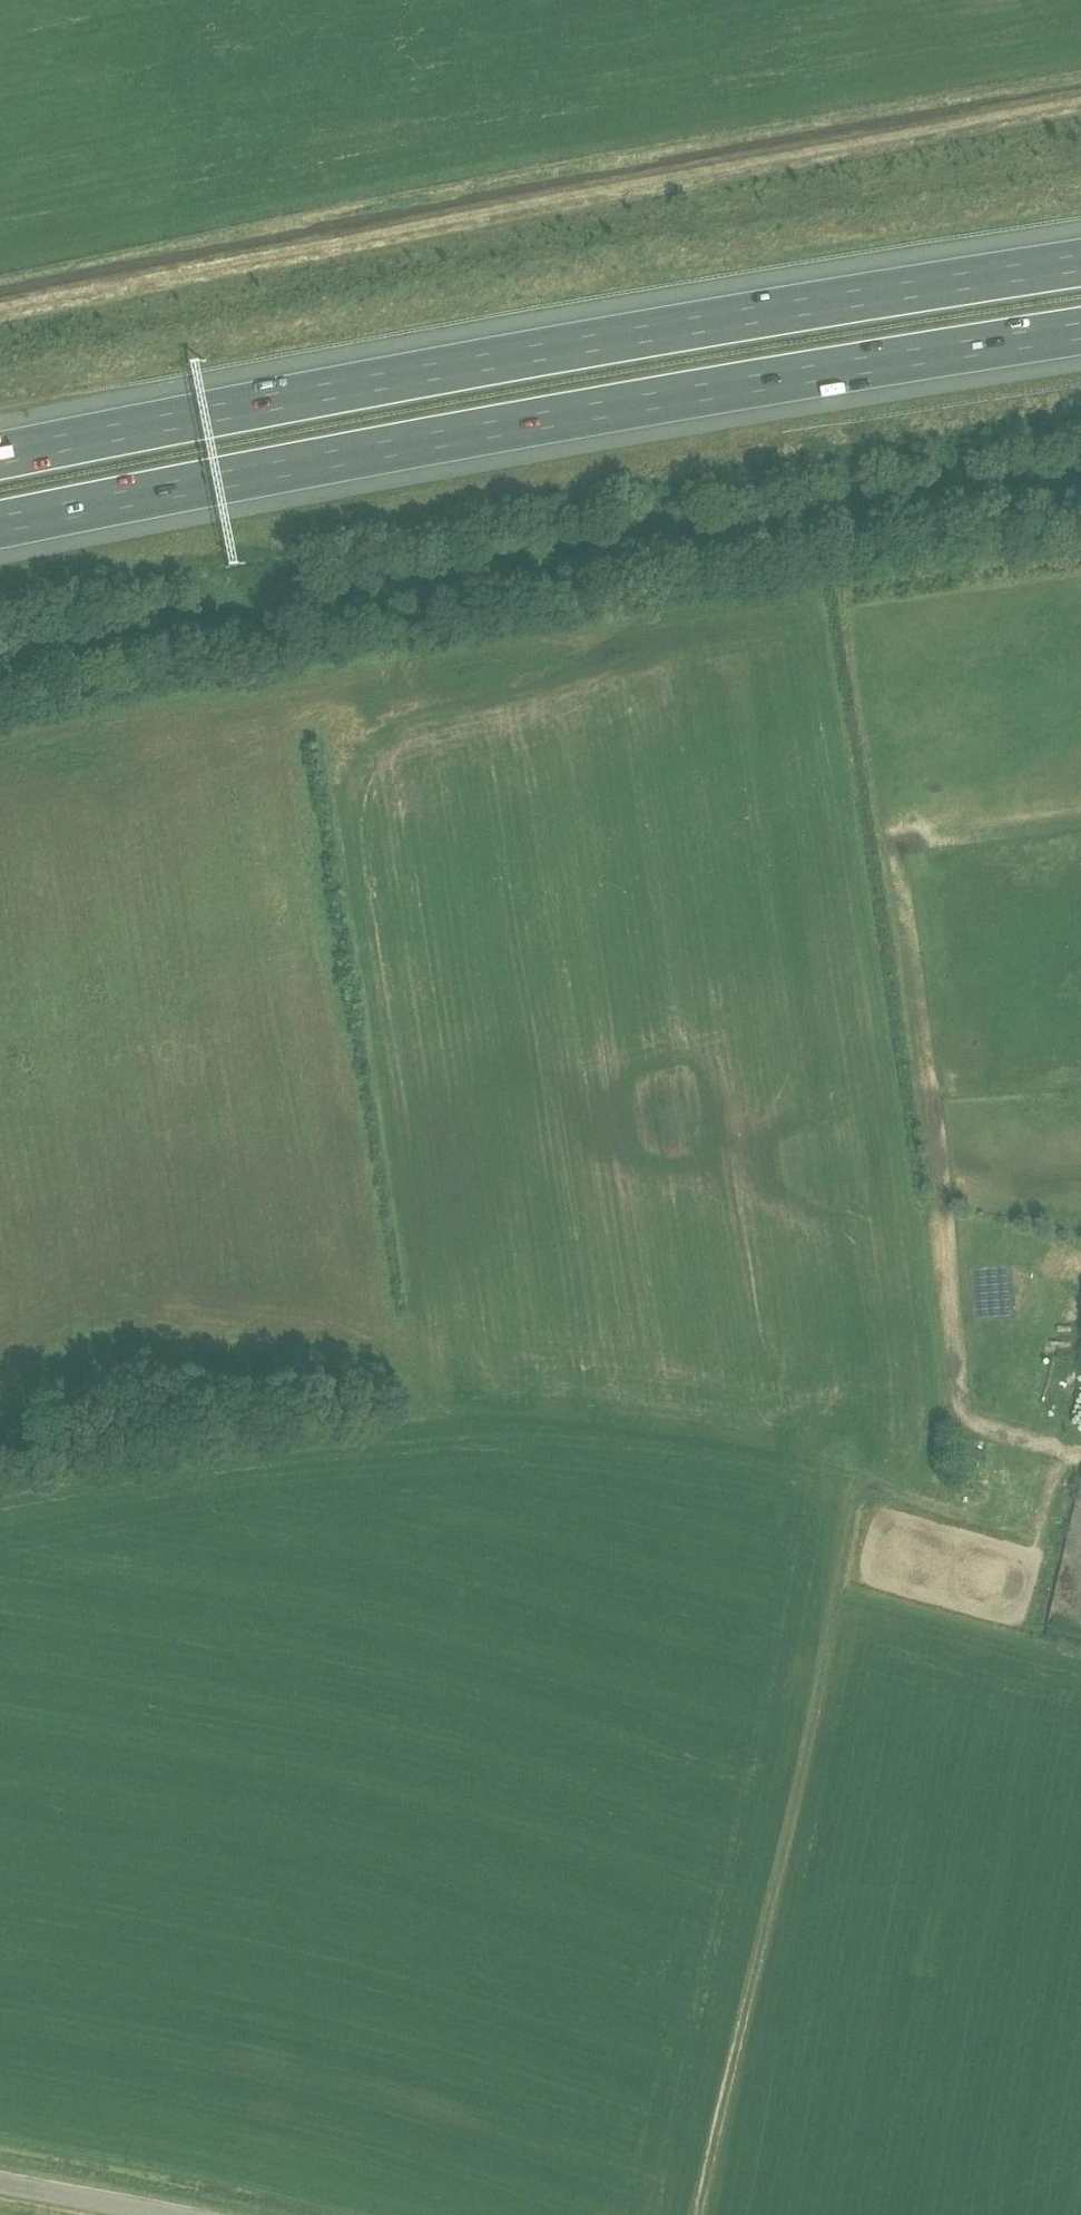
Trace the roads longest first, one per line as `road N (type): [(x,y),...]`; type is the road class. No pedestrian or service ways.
road 1 (motorway): [(1080,262),(629,336),(0,457)]
road 2 (motorway): [(0,527),(748,385),(1080,332)]
road 3 (tertiary): [(0,2183),(167,2214)]

